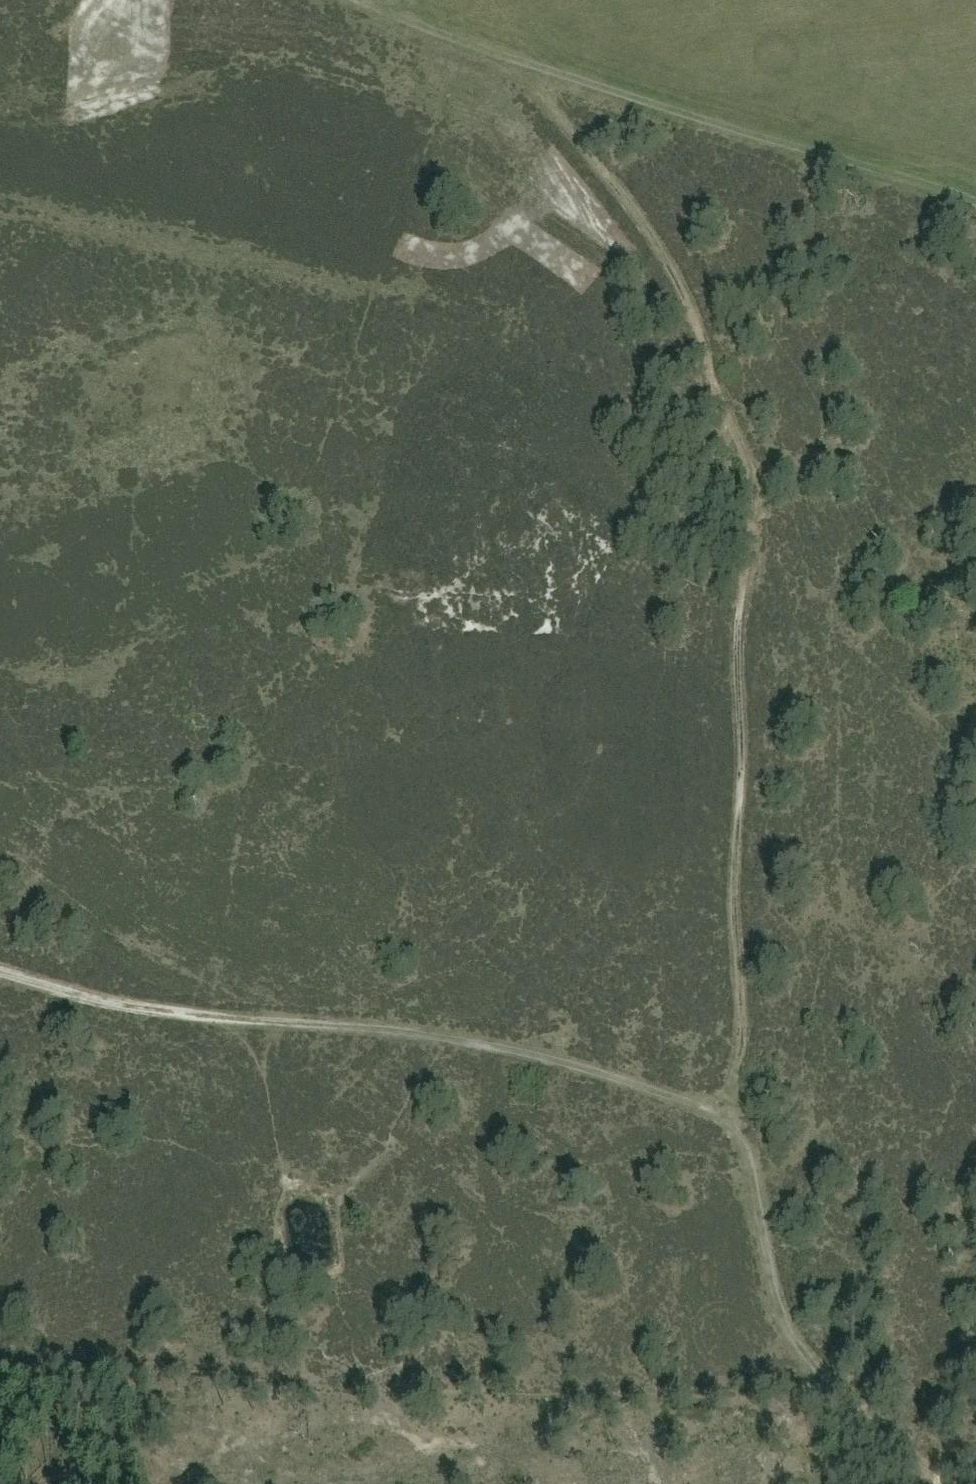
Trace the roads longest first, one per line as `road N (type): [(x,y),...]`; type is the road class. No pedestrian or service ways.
road 1 (track): [(0,974),(169,1012),(503,1044),(737,1115),(779,1314),(910,1461),(975,1481)]
road 2 (track): [(737,1115),(739,621),(766,505),(627,187),(518,54)]
road 3 (track): [(518,54),(975,219)]
road 4 (track): [(391,0),(518,54)]

